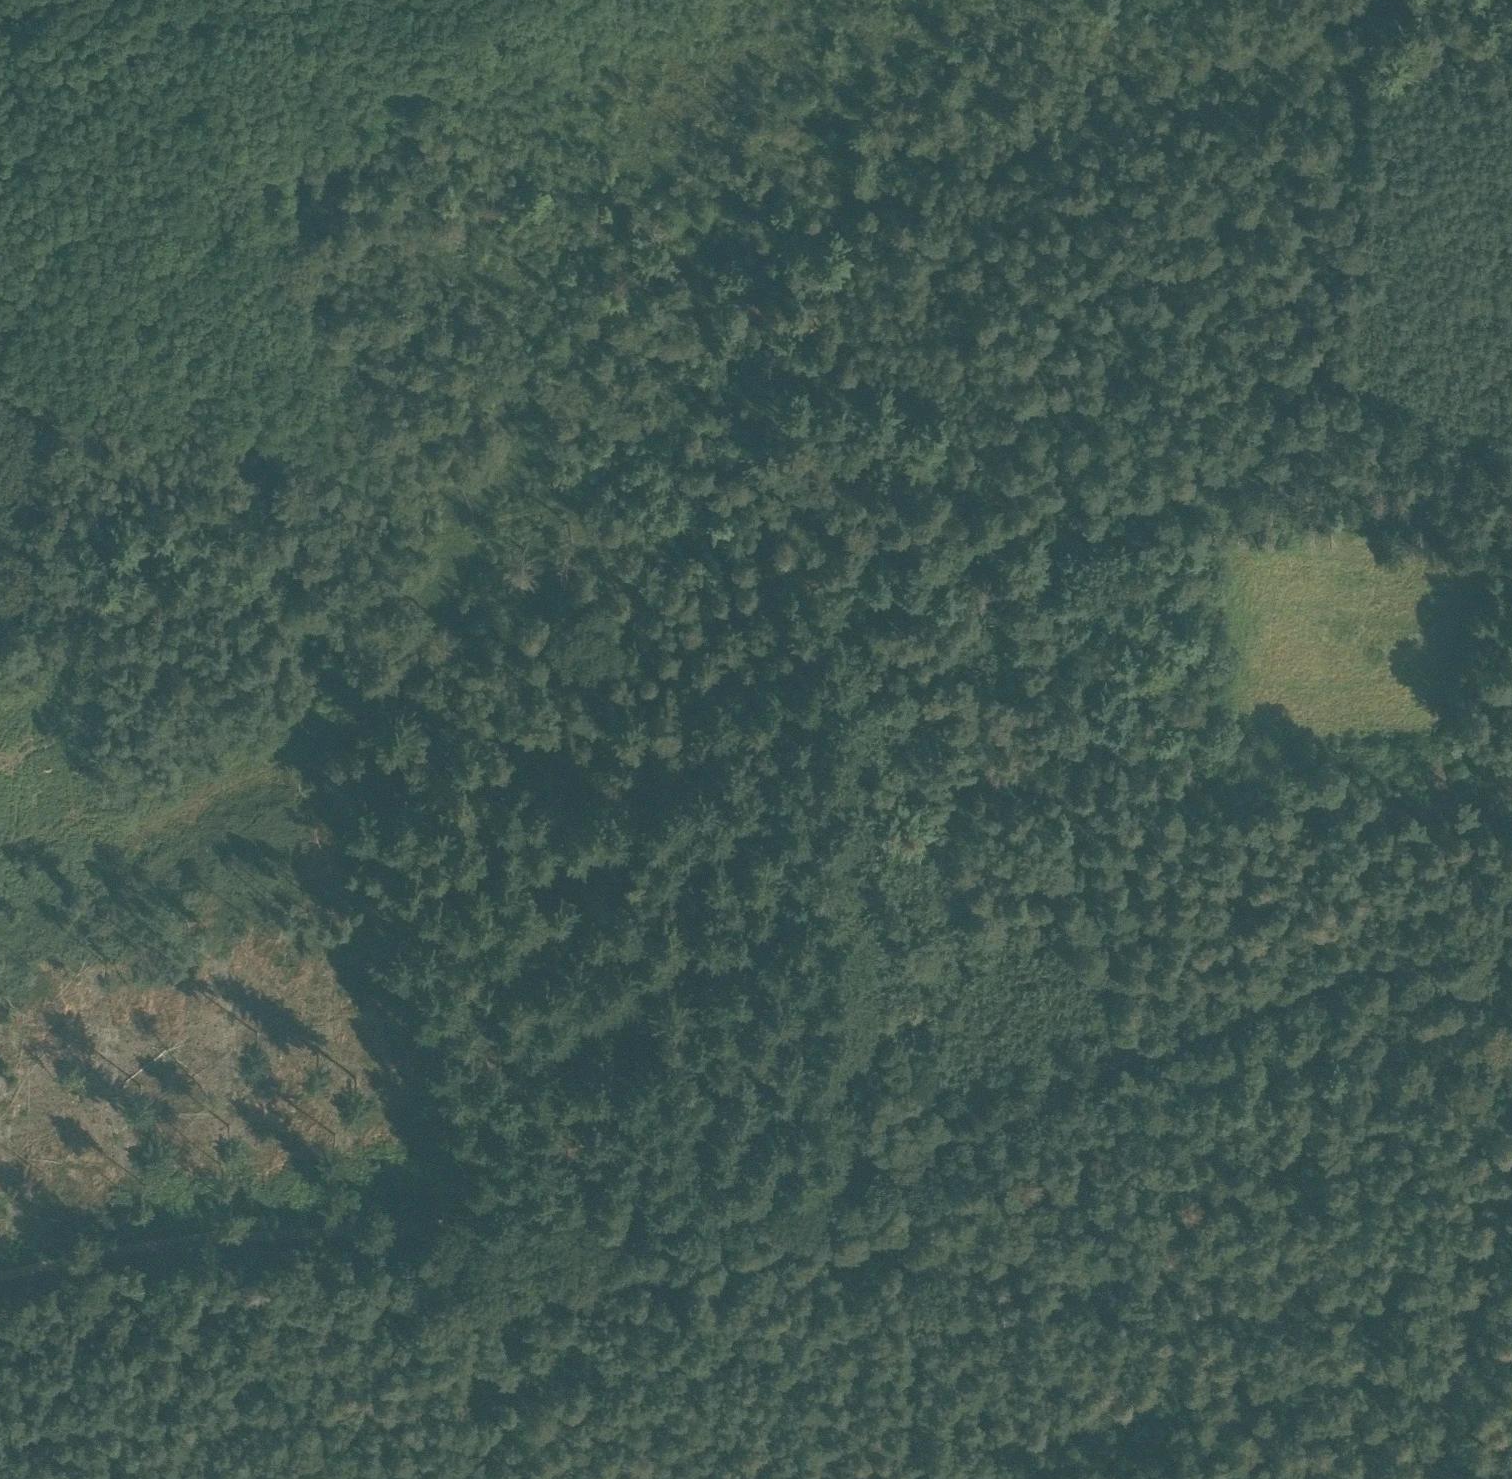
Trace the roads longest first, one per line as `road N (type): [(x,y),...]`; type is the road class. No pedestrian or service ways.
road 1 (track): [(0,1283),(159,1245),(518,1220),(926,1147),(1370,960),(1511,950)]
road 2 (track): [(1117,1067),(1121,942),(1071,584),(1245,572)]
road 3 (track): [(1425,1478),(1511,1154)]
road 4 (track): [(926,1147),(921,1478)]
road 5 (track): [(518,1220),(533,1478)]

